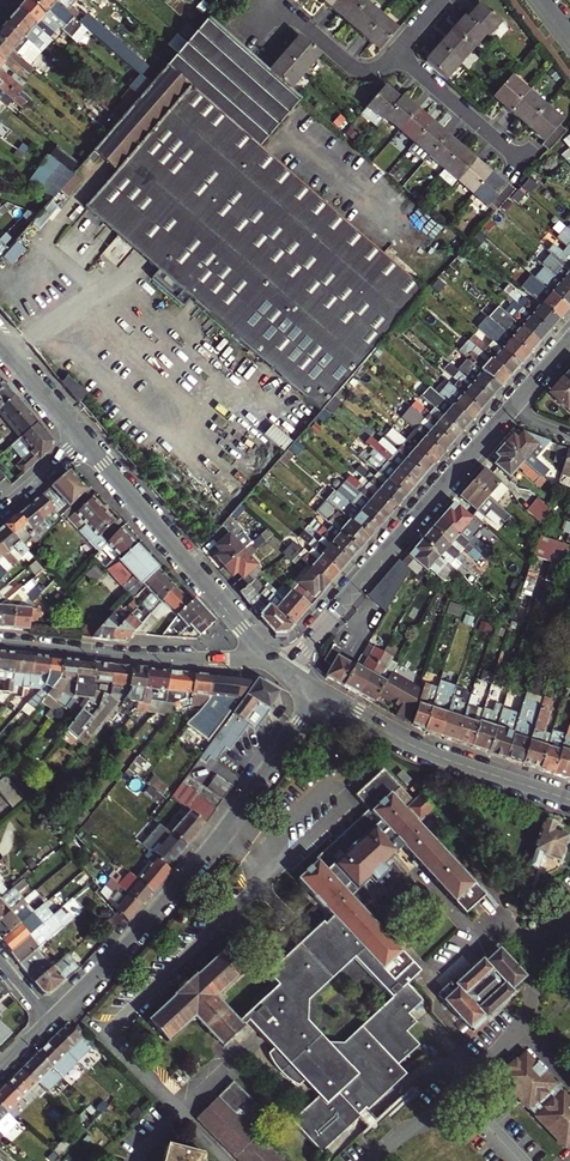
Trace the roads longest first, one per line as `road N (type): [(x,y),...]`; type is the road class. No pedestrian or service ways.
road 1 (residential): [(69,1002),(206,853),(321,697)]
road 2 (residential): [(284,670),(512,407)]
road 3 (residential): [(83,439),(284,670)]
road 4 (residential): [(284,670),(0,642)]
road 5 (residential): [(321,697),(404,742),(569,800)]
road 6 (residential): [(69,1002),(225,1160)]
road 7 (residential): [(457,1095),(524,1029),(542,953),(569,914)]
road 8 (residential): [(241,32),(257,16),(282,11),(352,68),(371,70),(397,52)]
road 9 (residential): [(397,52),(518,160)]
road 10 (residential): [(0,341),(83,439)]

